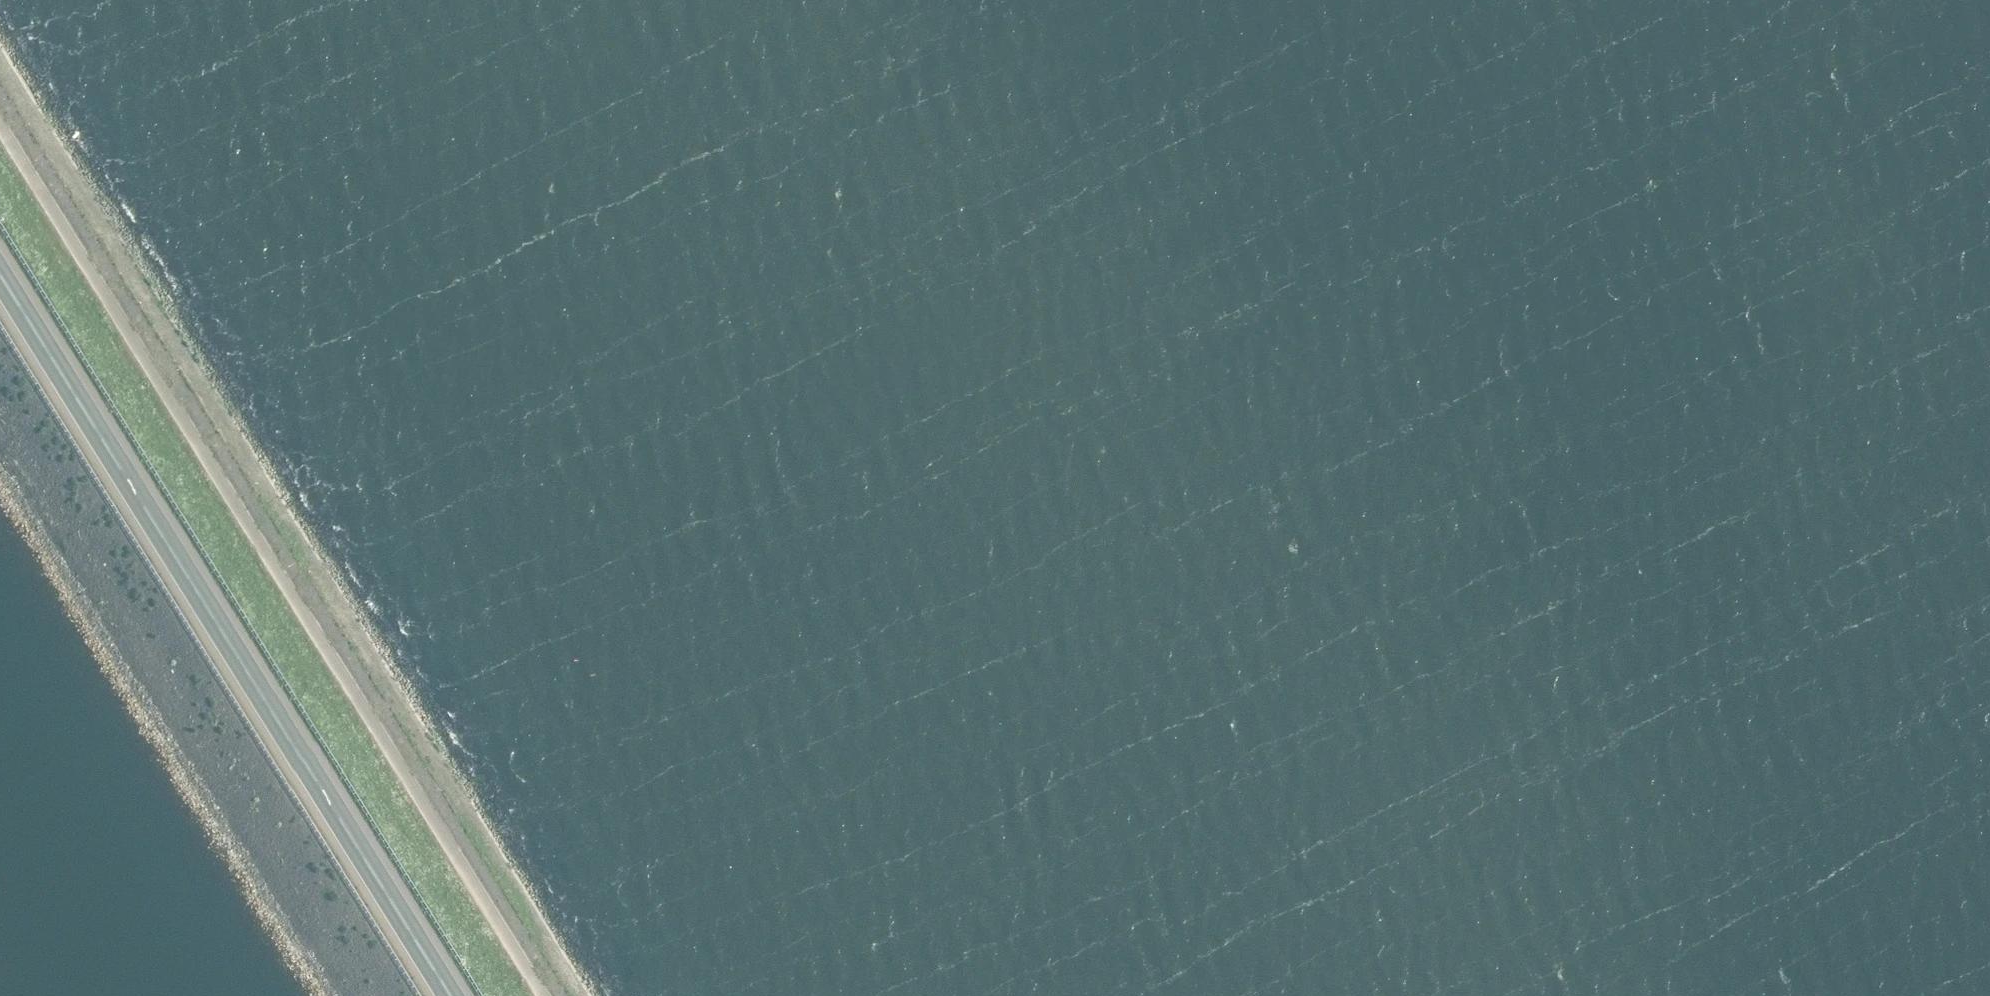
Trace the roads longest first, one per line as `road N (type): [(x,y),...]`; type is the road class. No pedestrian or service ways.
road 1 (trunk): [(428,995),(0,308)]

